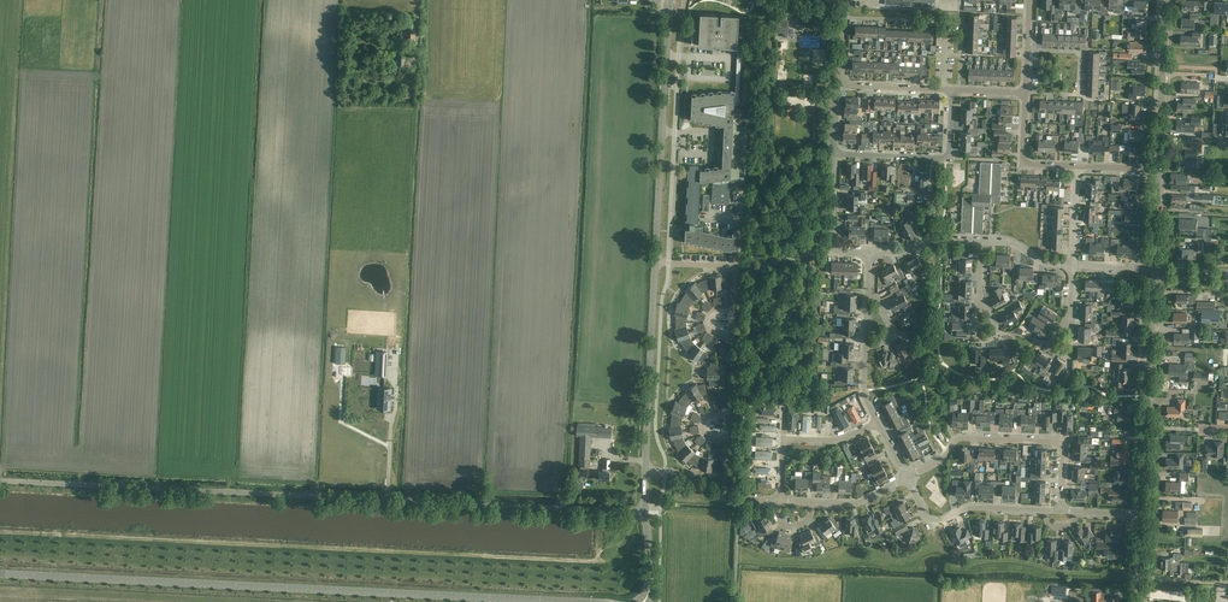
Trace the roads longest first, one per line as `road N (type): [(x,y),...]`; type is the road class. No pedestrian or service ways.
road 1 (track): [(0,533),(593,562),(603,547),(619,543),(639,513)]
road 2 (unclassified): [(645,513),(0,480)]
road 3 (secondary): [(0,574),(571,601)]
road 4 (tertiary): [(656,262),(671,0)]
road 5 (unclassified): [(1143,513),(1153,269)]
road 6 (residential): [(1061,511),(1063,450),(1054,442),(961,438),(942,460),(907,479)]
road 7 (tertiary): [(645,470),(656,262)]
road 8 (residential): [(836,153),(949,160),(952,90)]
road 9 (residential): [(1061,511),(972,507),(934,523),(907,479)]
road 10 (unclassified): [(1160,170),(1166,0)]
road 11 (residential): [(870,252),(832,250),(836,153)]
road 12 (residential): [(1077,166),(1023,164),(1026,93)]
road 13 (residential): [(733,310),(736,267),(656,262)]

